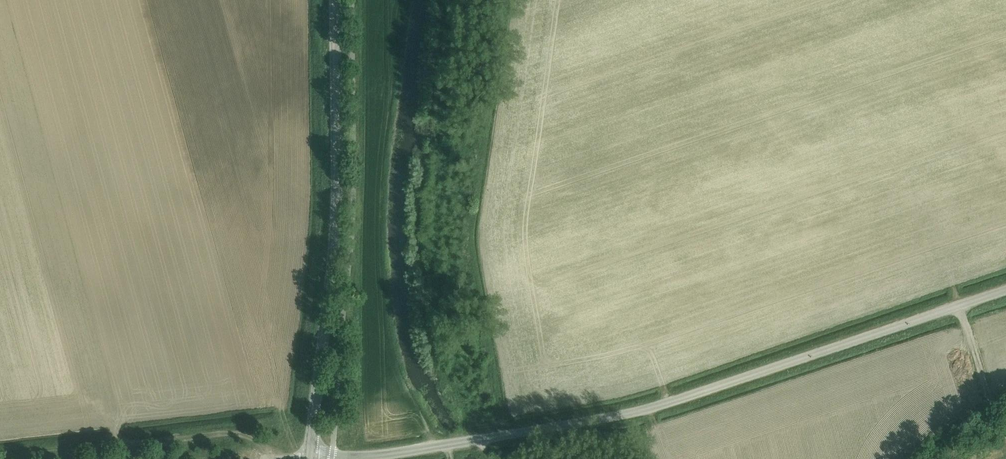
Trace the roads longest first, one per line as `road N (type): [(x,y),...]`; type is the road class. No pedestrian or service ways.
road 1 (unclassified): [(310,458),(378,457),(645,411),(1005,289)]
road 2 (tertiary): [(310,458),(337,202),(334,0)]
road 3 (track): [(261,458),(229,432),(0,456)]
road 4 (track): [(958,305),(1005,439)]

